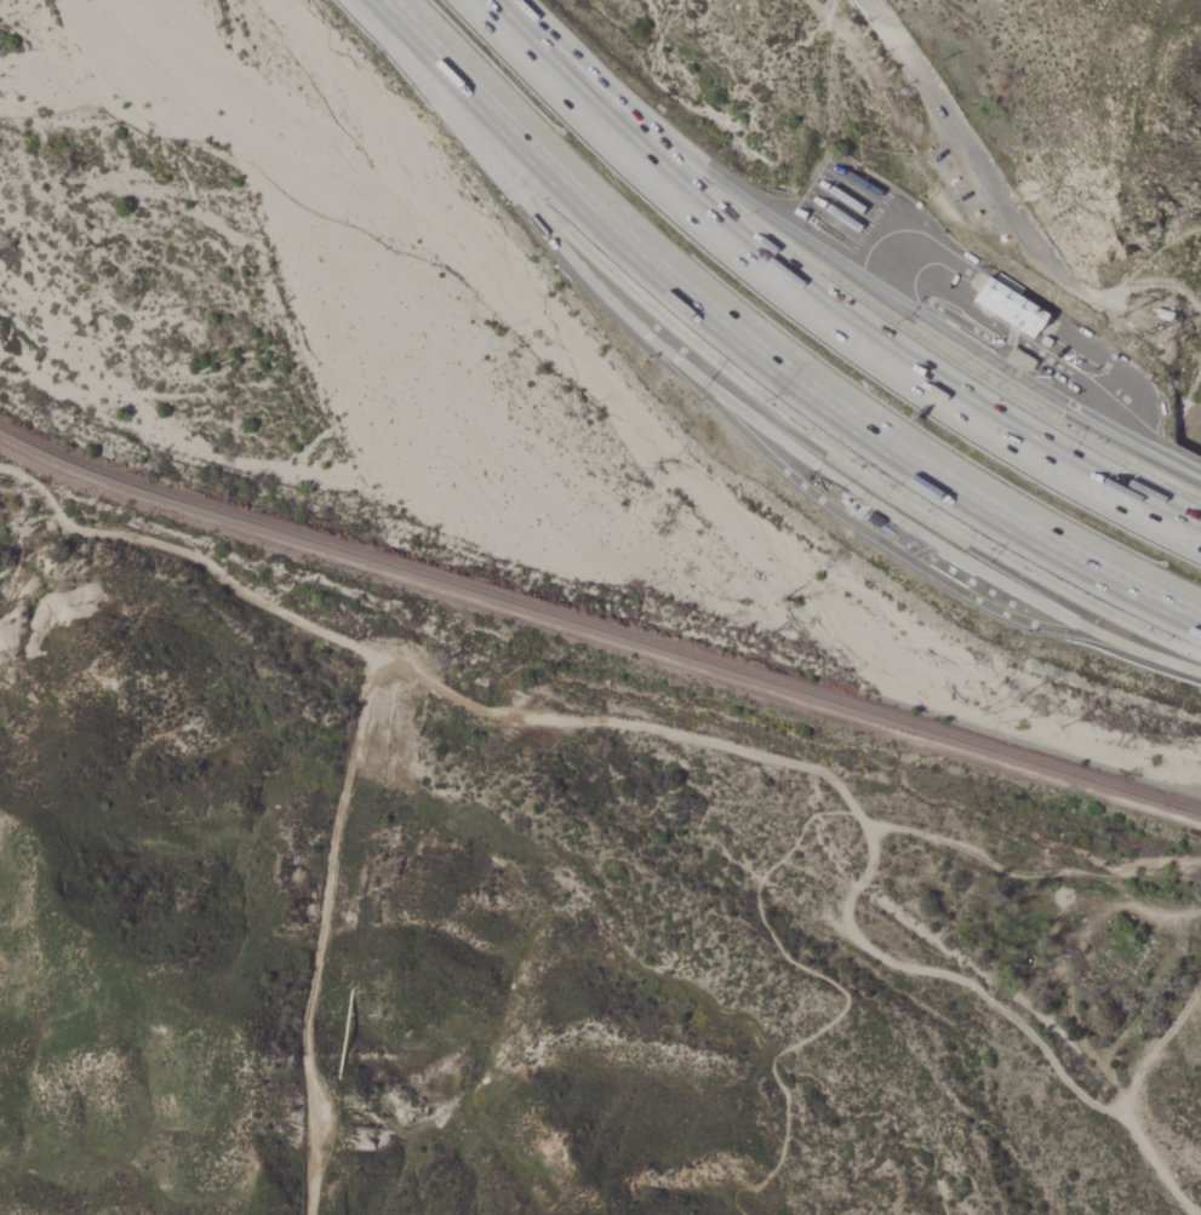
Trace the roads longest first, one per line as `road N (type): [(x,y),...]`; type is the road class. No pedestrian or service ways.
road 1 (motorway): [(378,0),(652,269),(950,500),(1200,637)]
road 2 (track): [(0,465),(38,487),(63,526),(161,543),(200,560),(235,588),(482,712),(659,727),(816,769),(862,818)]
road 3 (motorway): [(1200,534),(1075,478),(904,374),(711,228),(485,0)]
road 4 (track): [(862,818),(873,844),(845,917),(865,947),(902,967),(960,974),(1034,1035),(1093,1106),(1128,1110),(1150,1157),(1198,1214)]
road 5 (track): [(305,1214),(315,1147),(304,1025),(334,832),(383,658)]
road 6 (track): [(1200,911),(1104,896),(1077,901),(1054,918),(1074,1026),(1128,1110),(1143,1064),(1200,984)]
road 7 (motorway): [(366,0),(543,228),(680,359)]
road 8 (residential): [(867,0),(1077,287),(1094,298),(1120,293)]
road 9 (motorway): [(771,213),(676,148),(519,0)]

